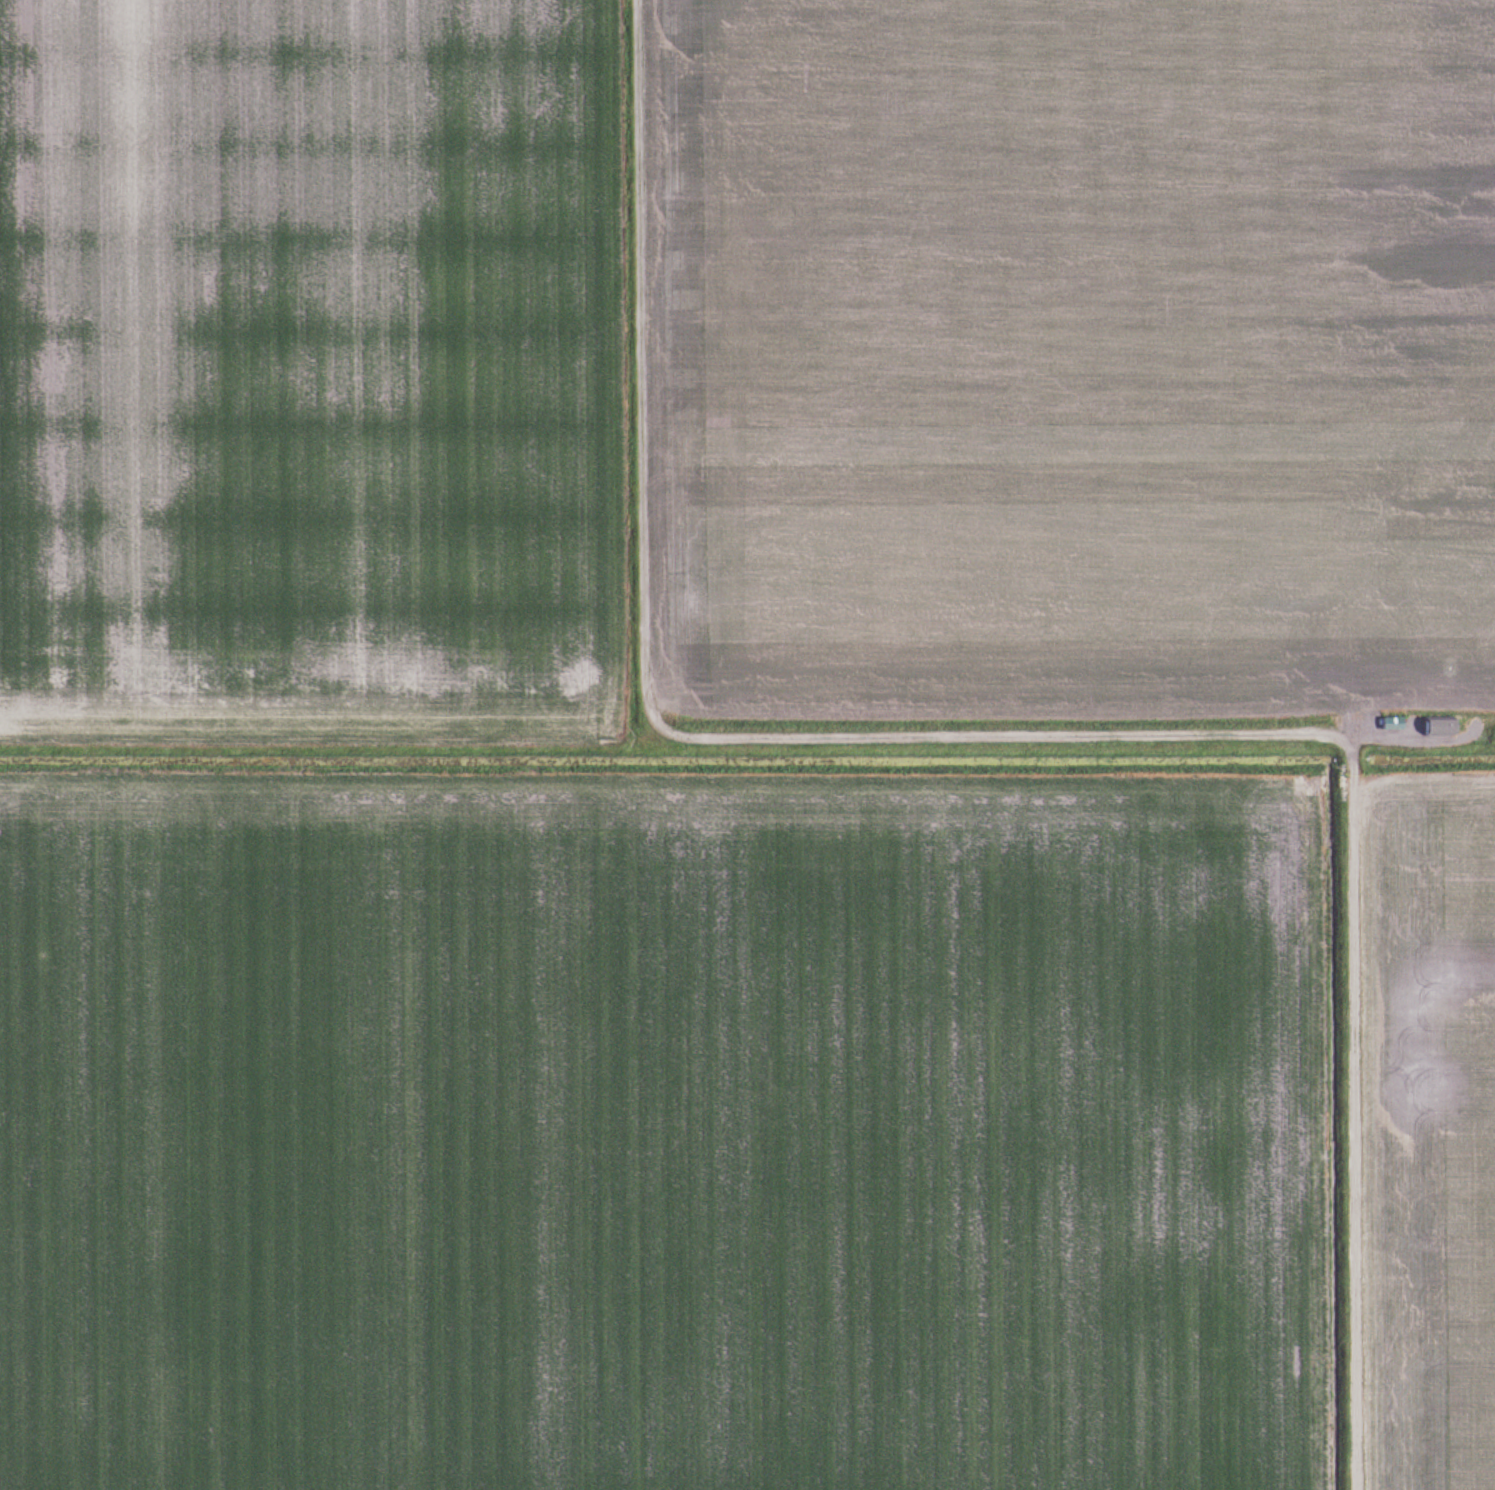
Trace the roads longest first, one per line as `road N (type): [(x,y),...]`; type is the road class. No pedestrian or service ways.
road 1 (track): [(629,0),(629,678),(669,740),(1494,732)]
road 2 (track): [(1354,1489),(1348,745),(1336,735)]

